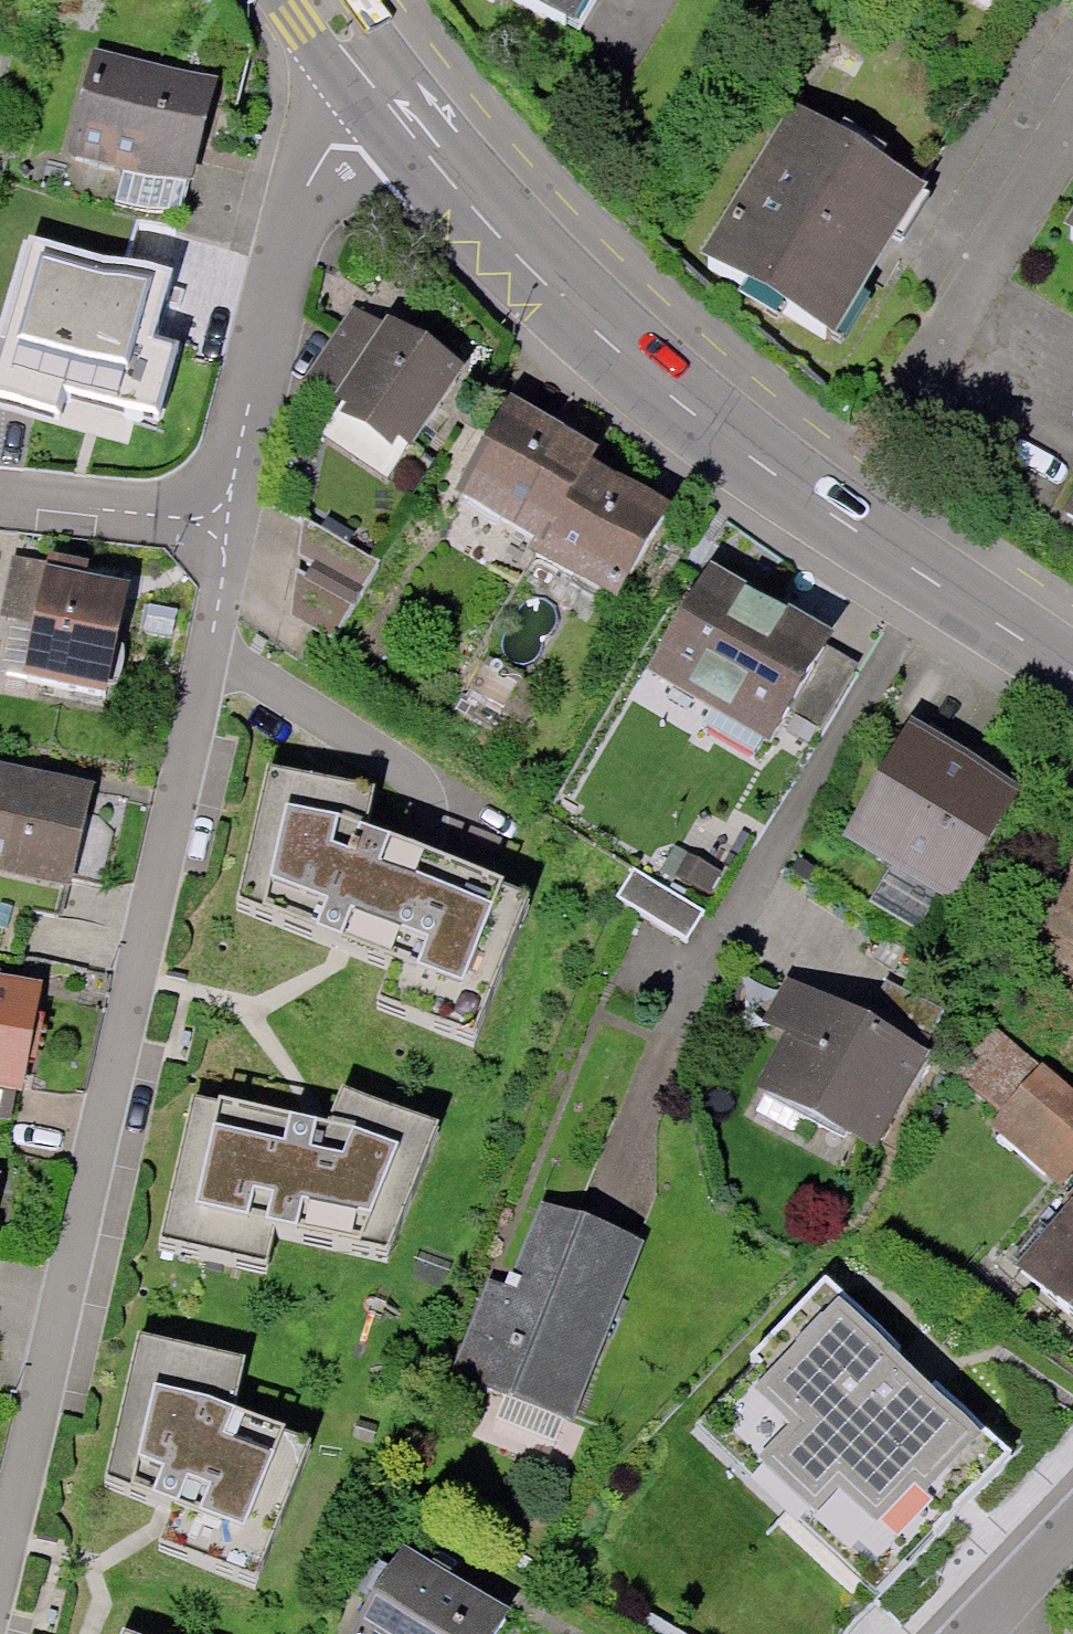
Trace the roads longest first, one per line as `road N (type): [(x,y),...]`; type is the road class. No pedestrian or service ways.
road 1 (residential): [(0,1574),(243,471)]
road 2 (tertiary): [(348,52),(535,272),(624,354),(1072,673)]
road 3 (residential): [(243,471),(348,52)]
road 4 (residential): [(0,508),(122,522),(243,471)]
road 5 (residential): [(1072,82),(973,244)]
road 6 (residential): [(995,1633),(1072,1541)]

